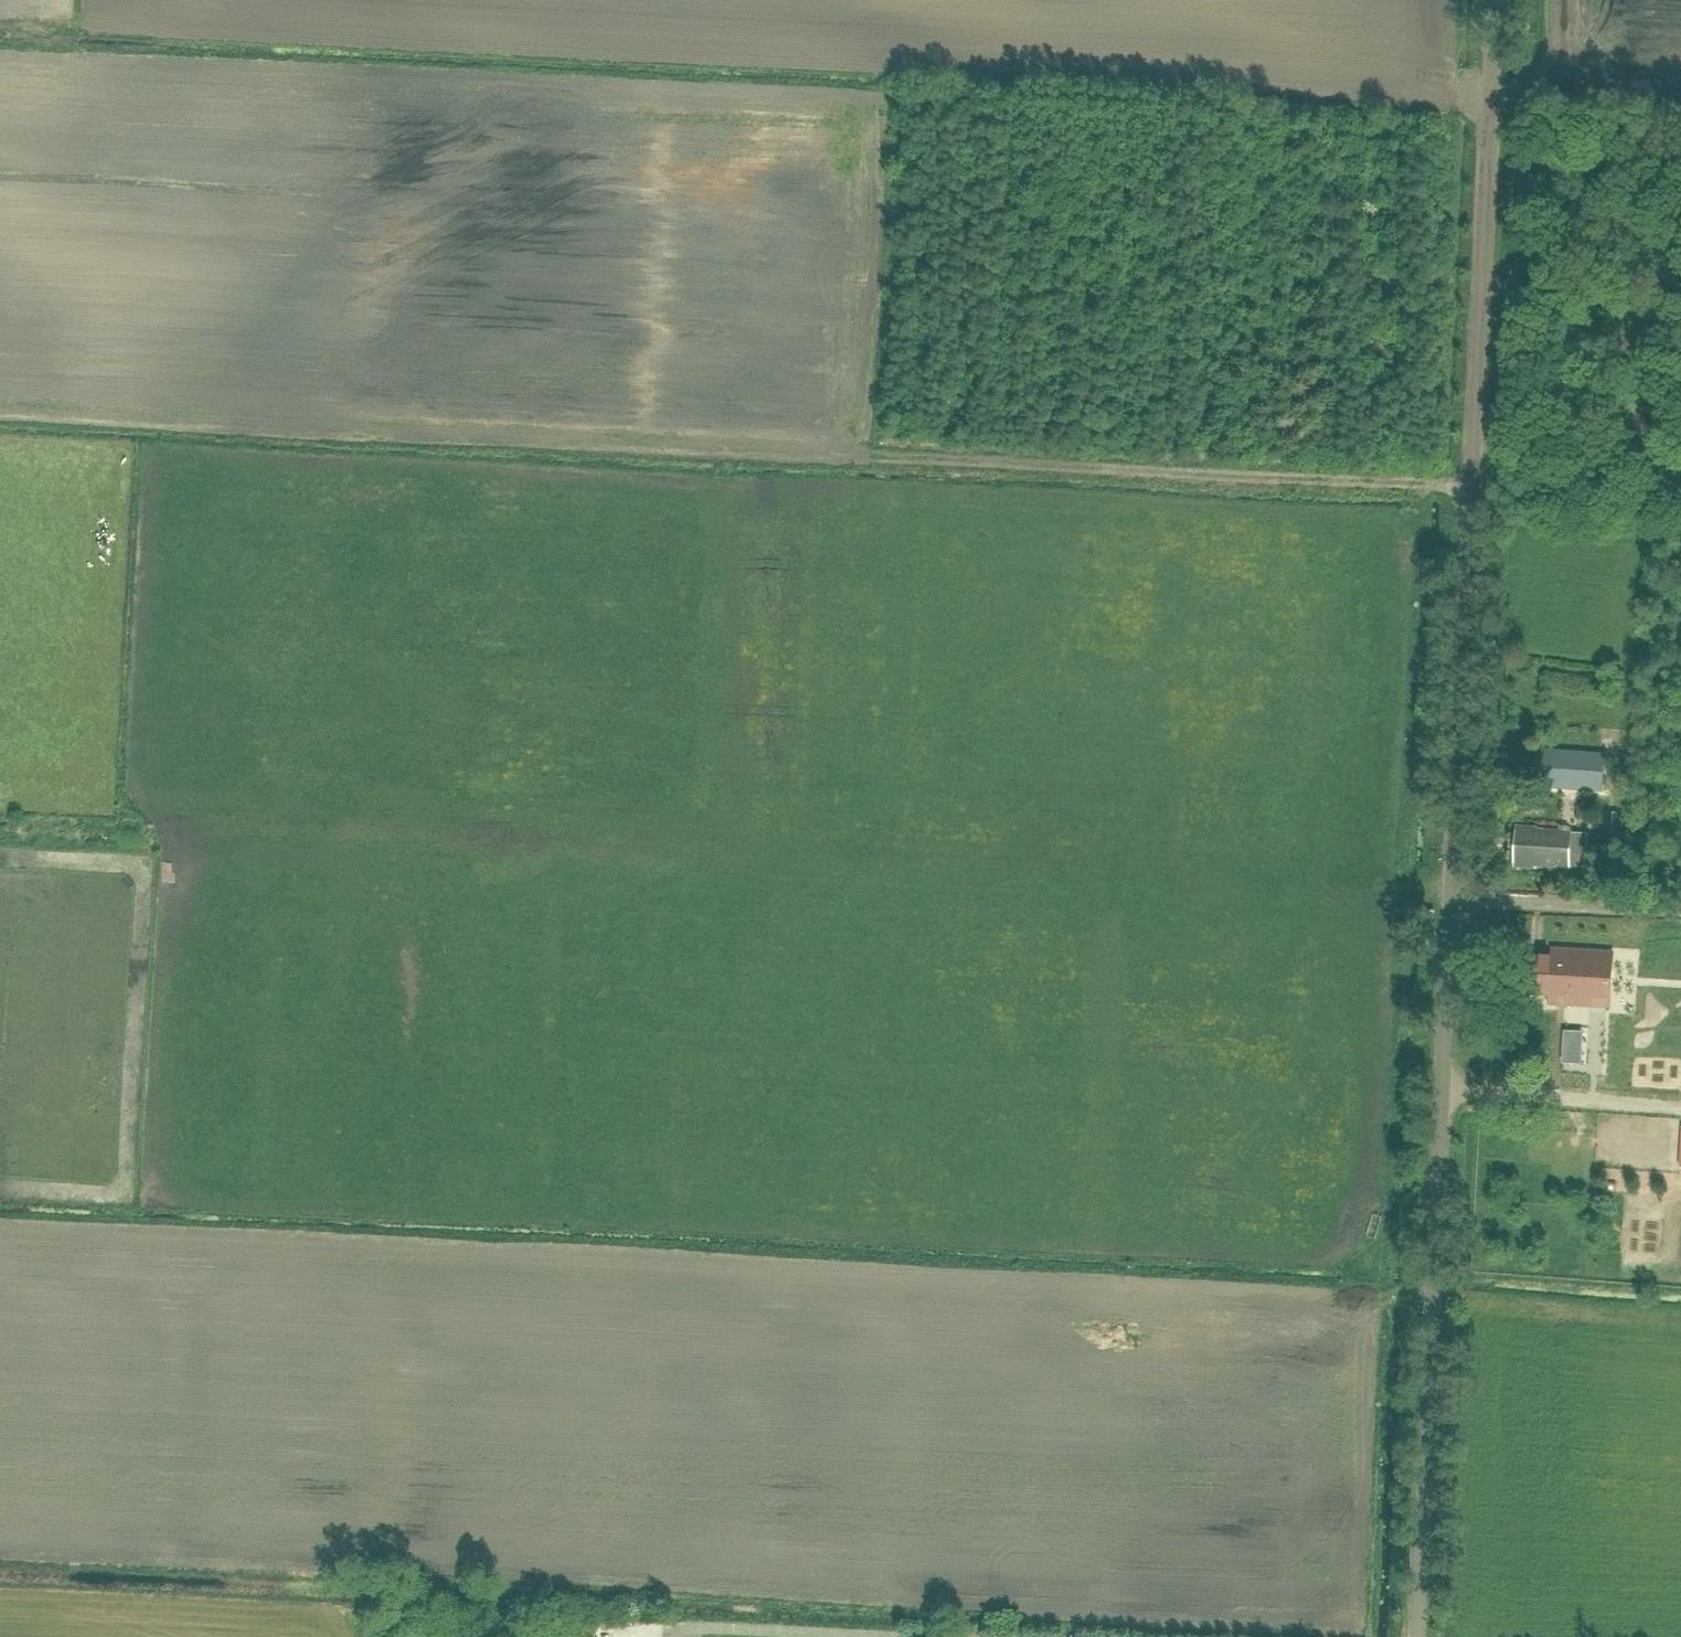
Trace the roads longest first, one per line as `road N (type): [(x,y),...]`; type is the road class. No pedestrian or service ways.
road 1 (unclassified): [(1413,1636),(1492,0)]
road 2 (track): [(1680,498),(879,458)]
road 3 (track): [(1486,103),(1531,116),(1595,184),(1680,232)]
road 4 (track): [(1680,909),(1444,897)]
road 5 (track): [(667,1627),(866,1636)]

